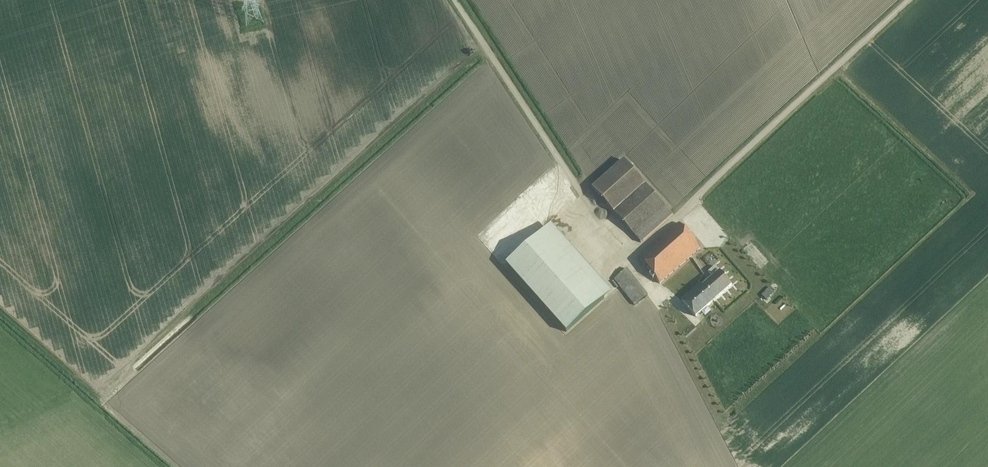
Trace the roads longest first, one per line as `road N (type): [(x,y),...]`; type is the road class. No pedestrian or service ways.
road 1 (unclassified): [(697,197),(909,0)]

